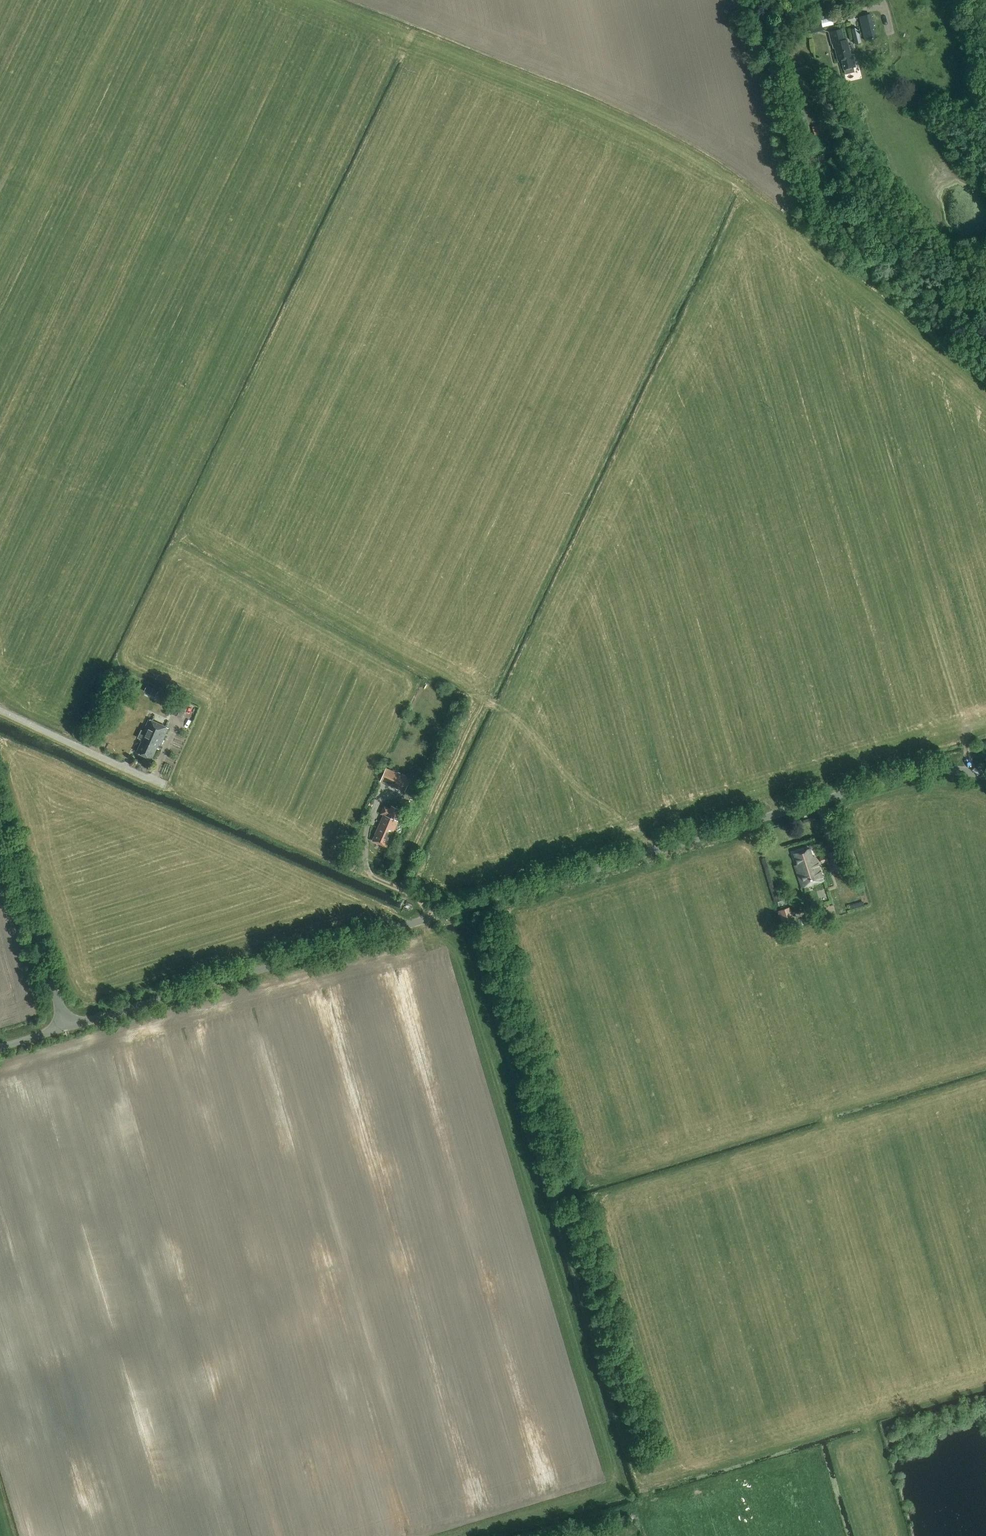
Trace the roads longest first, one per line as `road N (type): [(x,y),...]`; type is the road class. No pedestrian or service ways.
road 1 (unclassified): [(985,775),(931,770),(884,782),(66,1027)]
road 2 (unclassified): [(66,1027),(0,804)]
road 3 (track): [(434,916),(420,899),(370,873),(369,822)]

